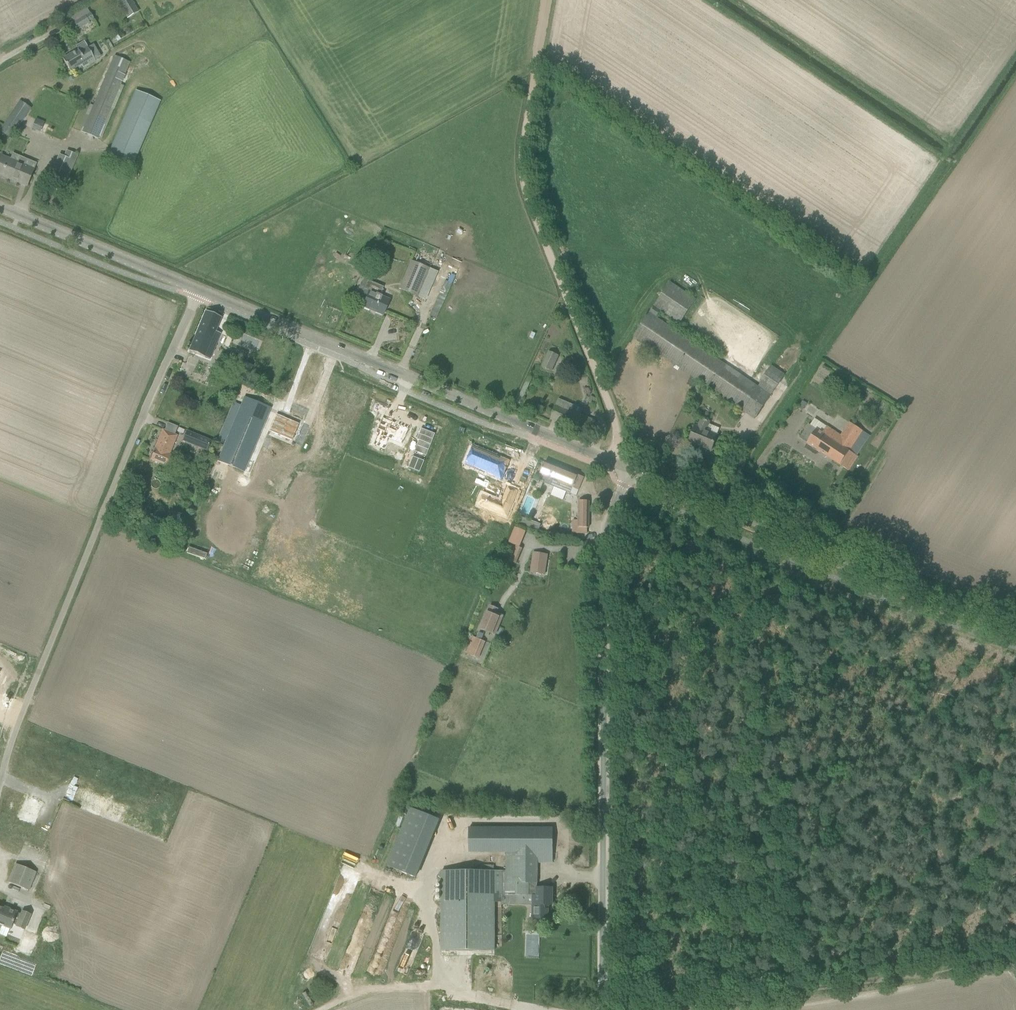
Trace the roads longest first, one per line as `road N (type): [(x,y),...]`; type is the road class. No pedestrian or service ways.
road 1 (unclassified): [(601,1009),(603,569),(627,467)]
road 2 (unclassified): [(0,775),(202,289)]
road 3 (track): [(627,467),(523,177),(547,0)]
road 4 (tertiary): [(627,467),(202,289)]
road 5 (tertiary): [(1015,622),(627,467)]
road 6 (track): [(1015,966),(979,962),(682,1009)]
road 7 (tertiary): [(202,289),(0,207)]

